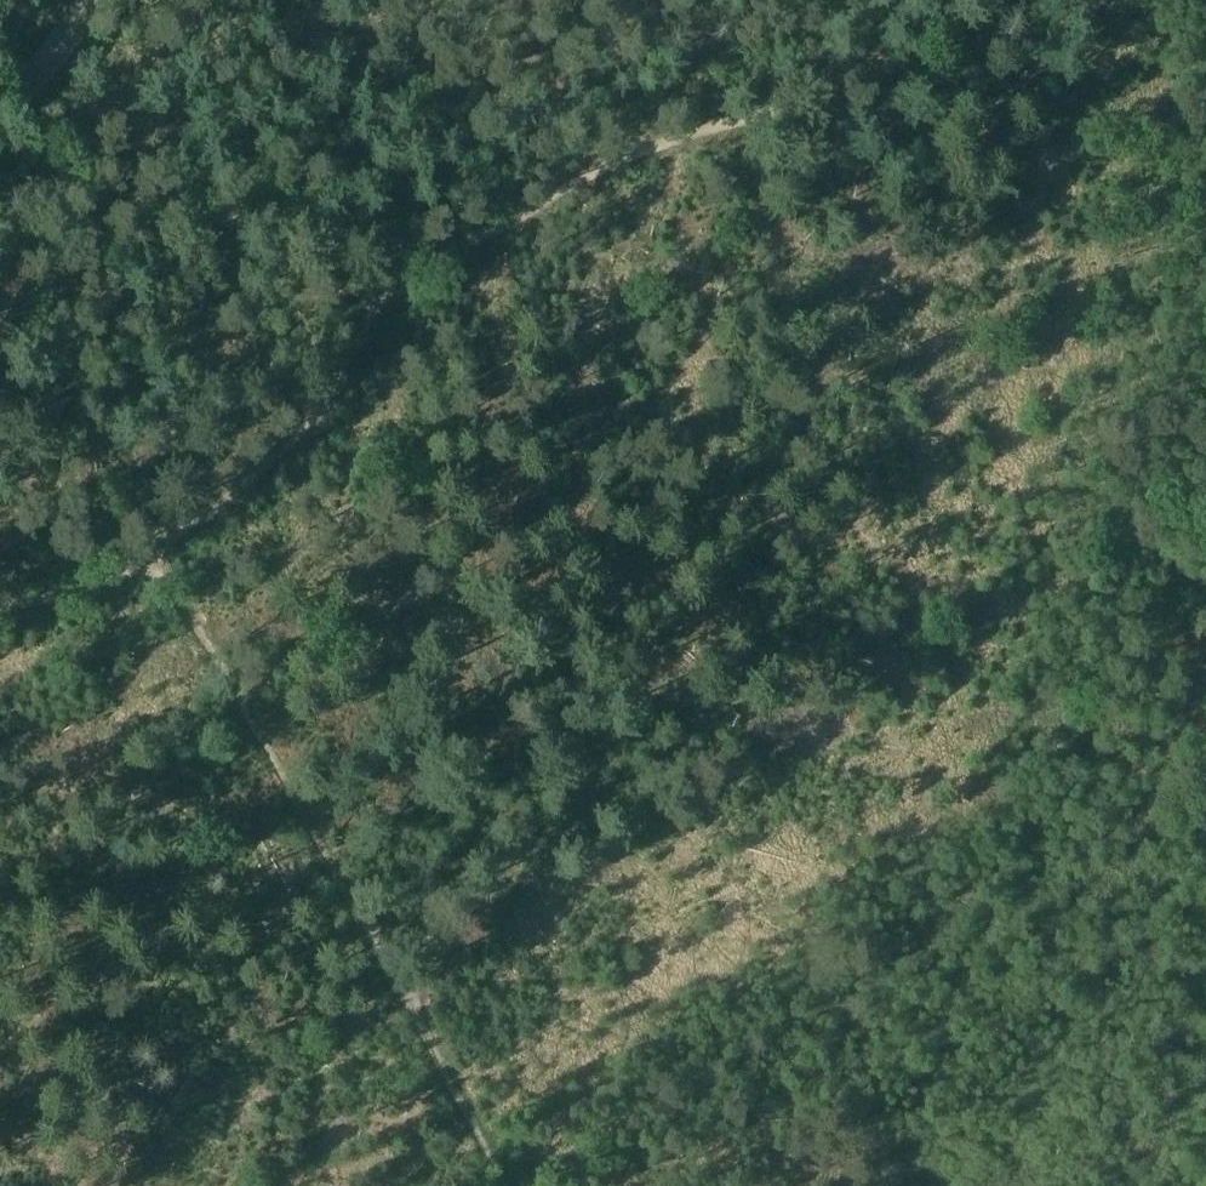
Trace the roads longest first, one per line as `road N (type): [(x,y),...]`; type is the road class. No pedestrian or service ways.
road 1 (track): [(996,0),(914,56),(604,169),(396,276)]
road 2 (track): [(396,276),(0,171)]
road 3 (unclassified): [(0,111),(30,84),(89,0)]

